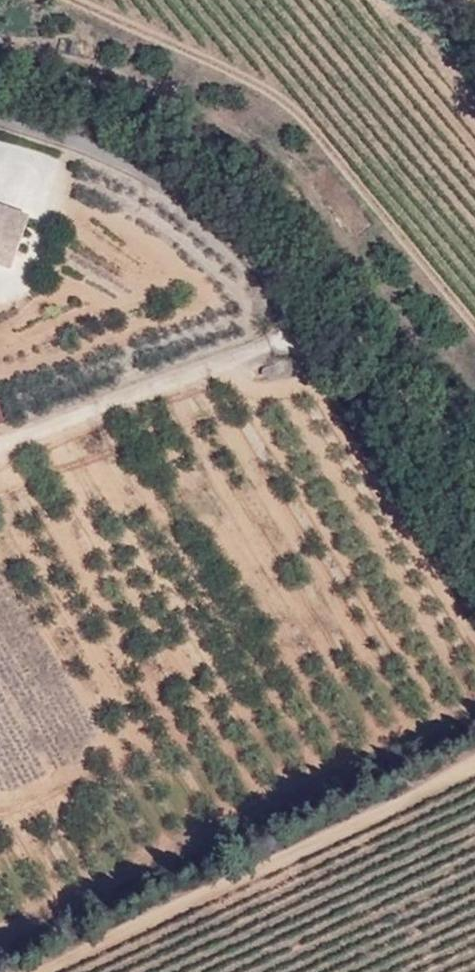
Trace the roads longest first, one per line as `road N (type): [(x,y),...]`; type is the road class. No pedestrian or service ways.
road 1 (track): [(474,764),(42,971)]
road 2 (residential): [(0,102),(97,138),(190,190),(256,249),(309,322)]
road 3 (track): [(0,430),(309,322)]
road 4 (track): [(309,322),(474,594)]

